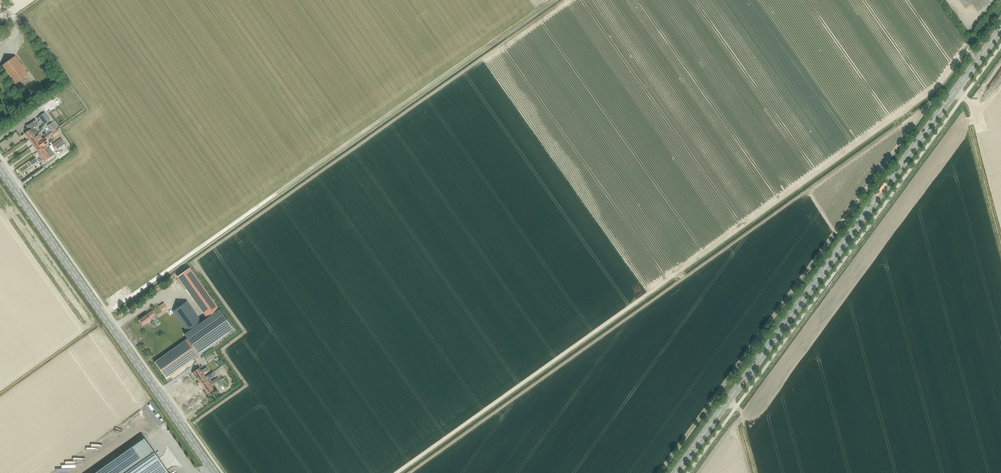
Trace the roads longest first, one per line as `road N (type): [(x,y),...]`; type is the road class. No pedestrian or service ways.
road 1 (secondary): [(675,472),(1000,29)]
road 2 (secondary): [(214,472),(0,169)]

